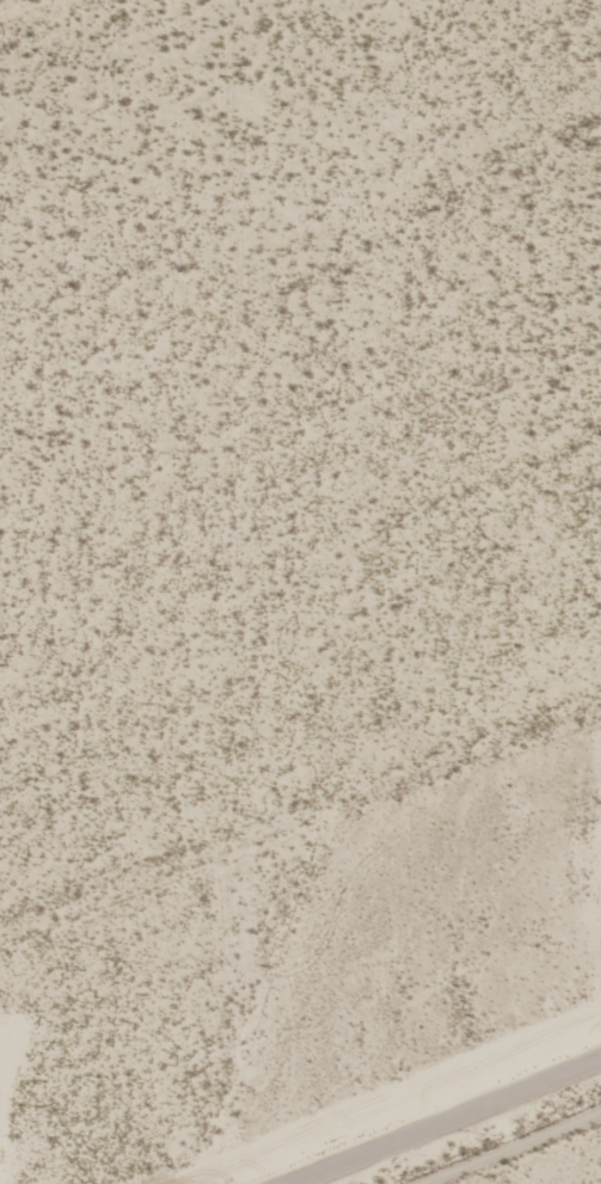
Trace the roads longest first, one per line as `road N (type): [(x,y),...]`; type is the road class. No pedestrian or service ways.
road 1 (track): [(300,1183),(600,1062)]

